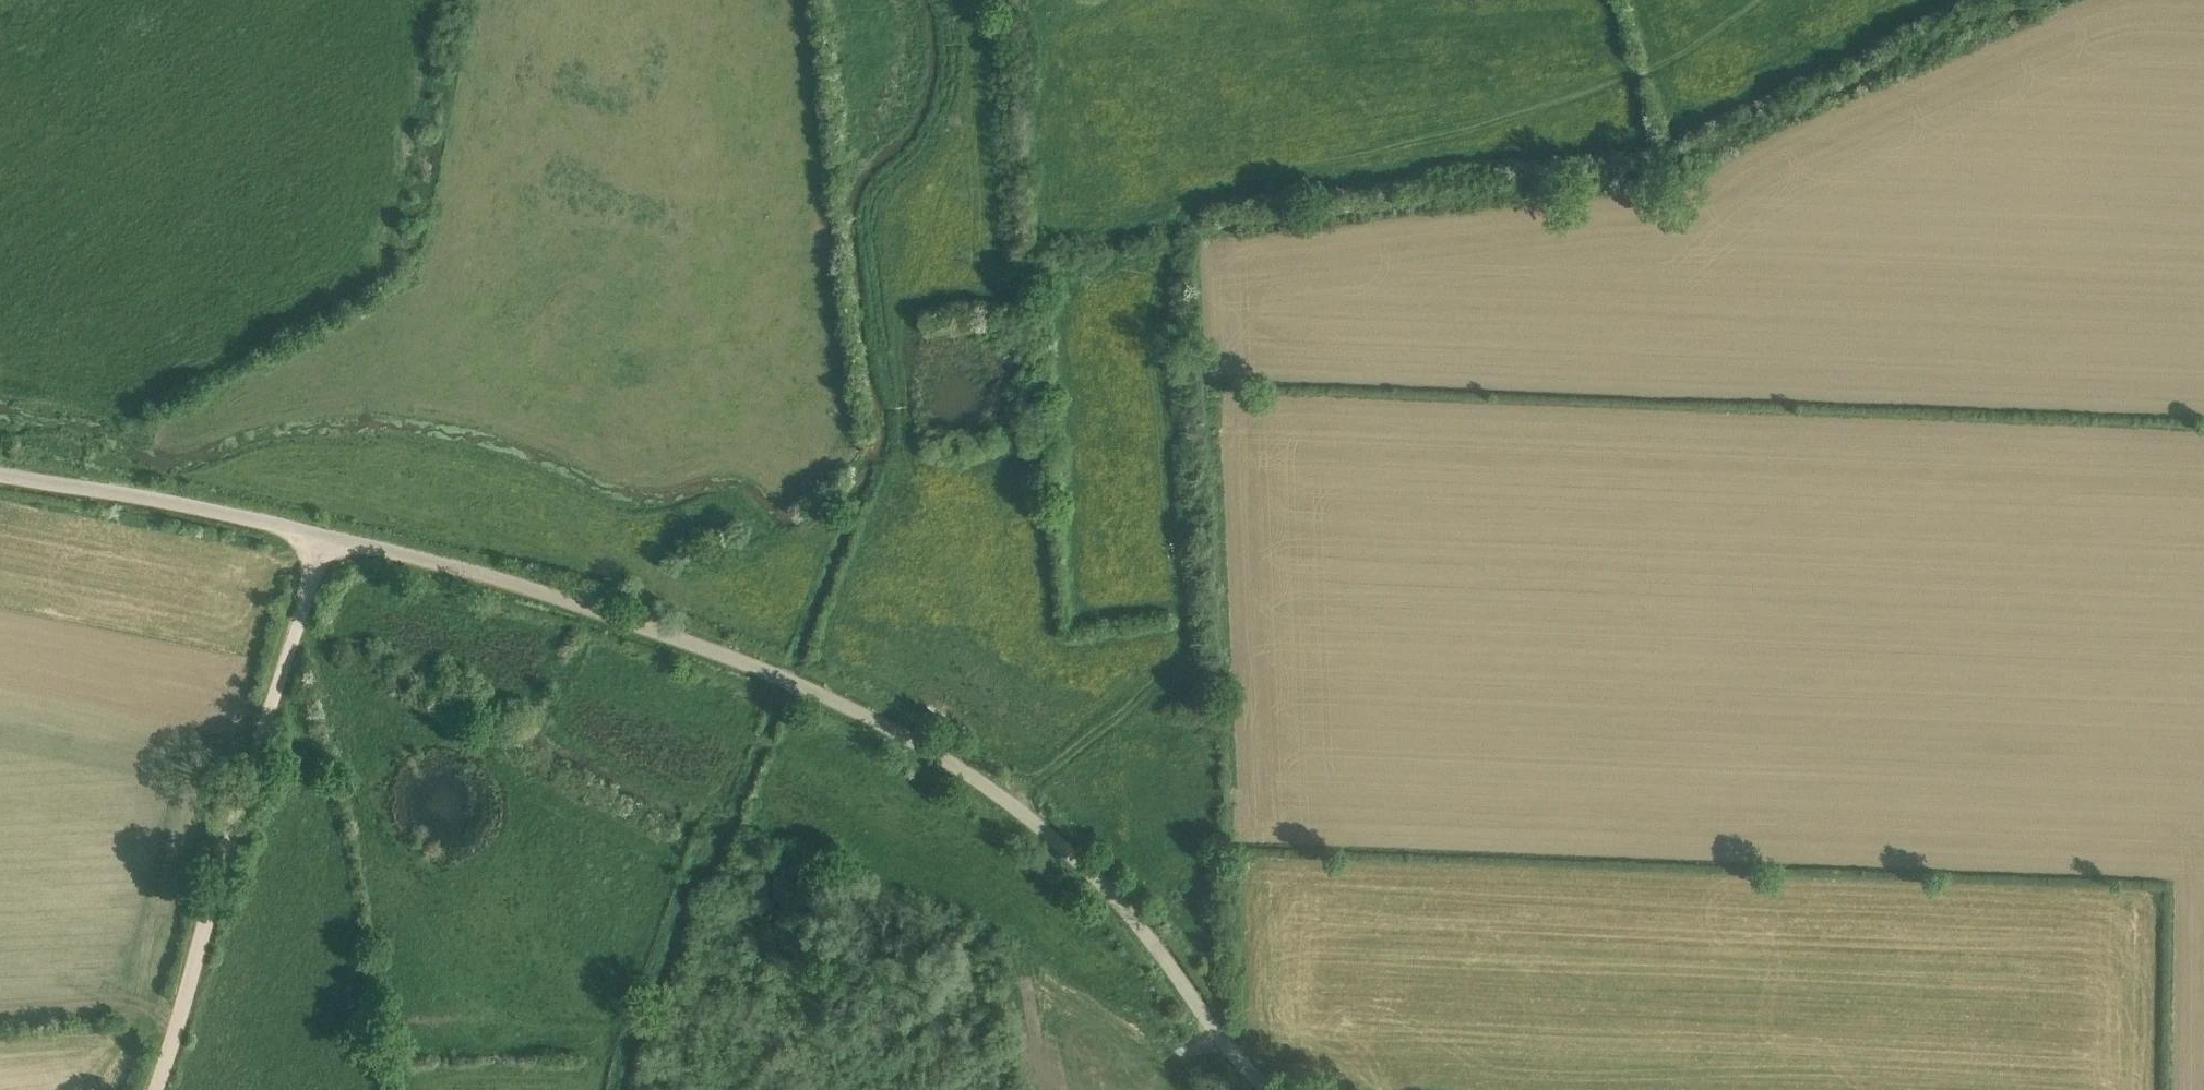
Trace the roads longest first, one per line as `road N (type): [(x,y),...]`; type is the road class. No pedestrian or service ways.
road 1 (unclassified): [(0,472),(409,555),(616,615),(844,705),(952,764),(1081,863),(1152,939),(1222,1042),(1272,1089)]
road 2 (track): [(157,1089),(322,534)]

